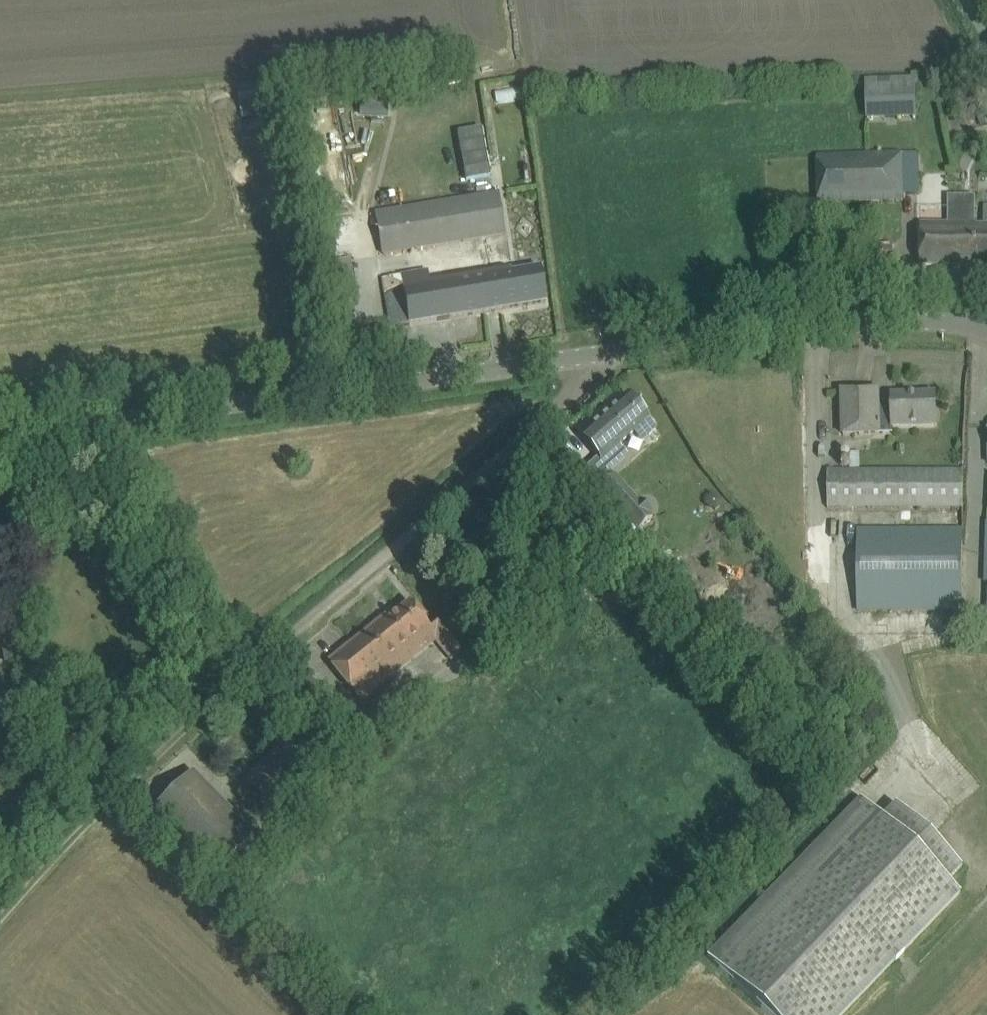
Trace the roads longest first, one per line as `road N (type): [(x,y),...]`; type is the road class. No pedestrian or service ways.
road 1 (residential): [(0,445),(174,411),(765,332),(900,321),(986,332)]
road 2 (track): [(0,926),(206,699),(623,348)]

